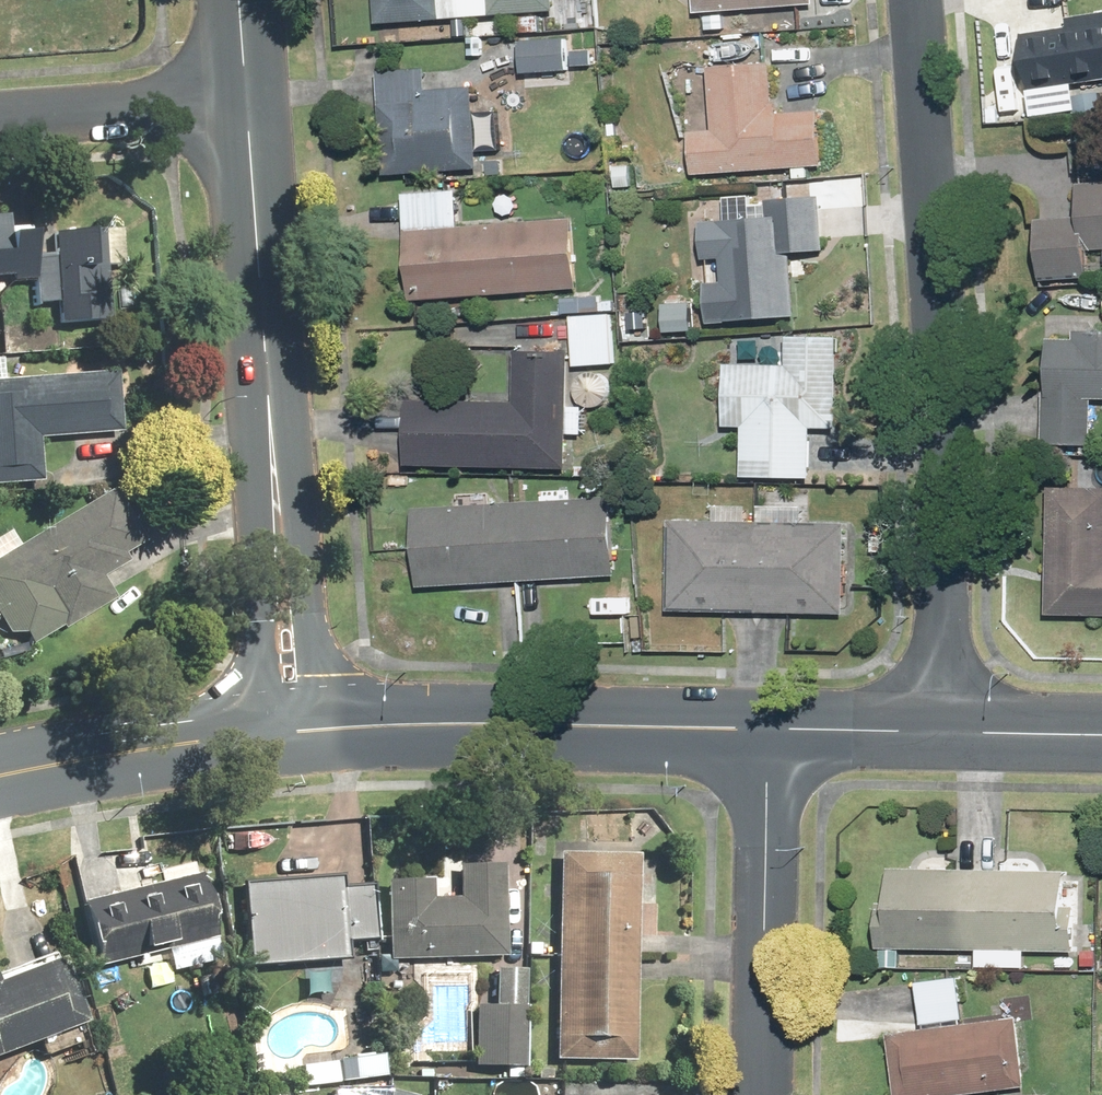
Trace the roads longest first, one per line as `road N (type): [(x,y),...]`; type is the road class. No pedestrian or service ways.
road 1 (residential): [(948,731),(945,440),(915,0)]
road 2 (tertiary): [(293,731),(243,98)]
road 3 (secondary): [(769,727),(497,720),(293,731)]
road 4 (residential): [(761,1094),(769,727)]
road 5 (secondary): [(293,731),(0,774)]
road 6 (residential): [(0,117),(243,98)]
road 7 (secondary): [(948,731),(769,727)]
road 8 (secondary): [(1101,734),(948,731)]

